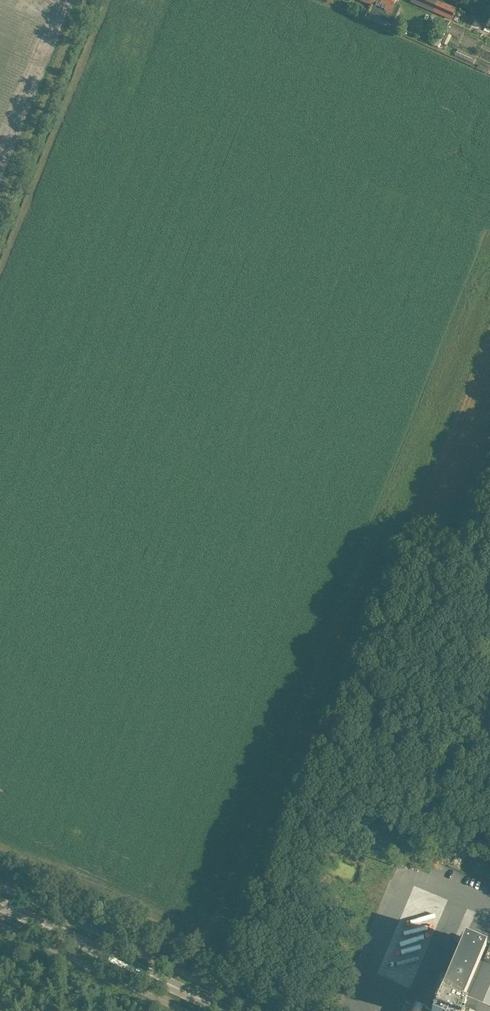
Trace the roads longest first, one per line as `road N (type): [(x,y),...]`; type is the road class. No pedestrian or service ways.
road 1 (unclassified): [(267,1010),(0,886)]
road 2 (primary): [(226,1010),(0,904)]
road 3 (unclassified): [(0,925),(184,1010)]

